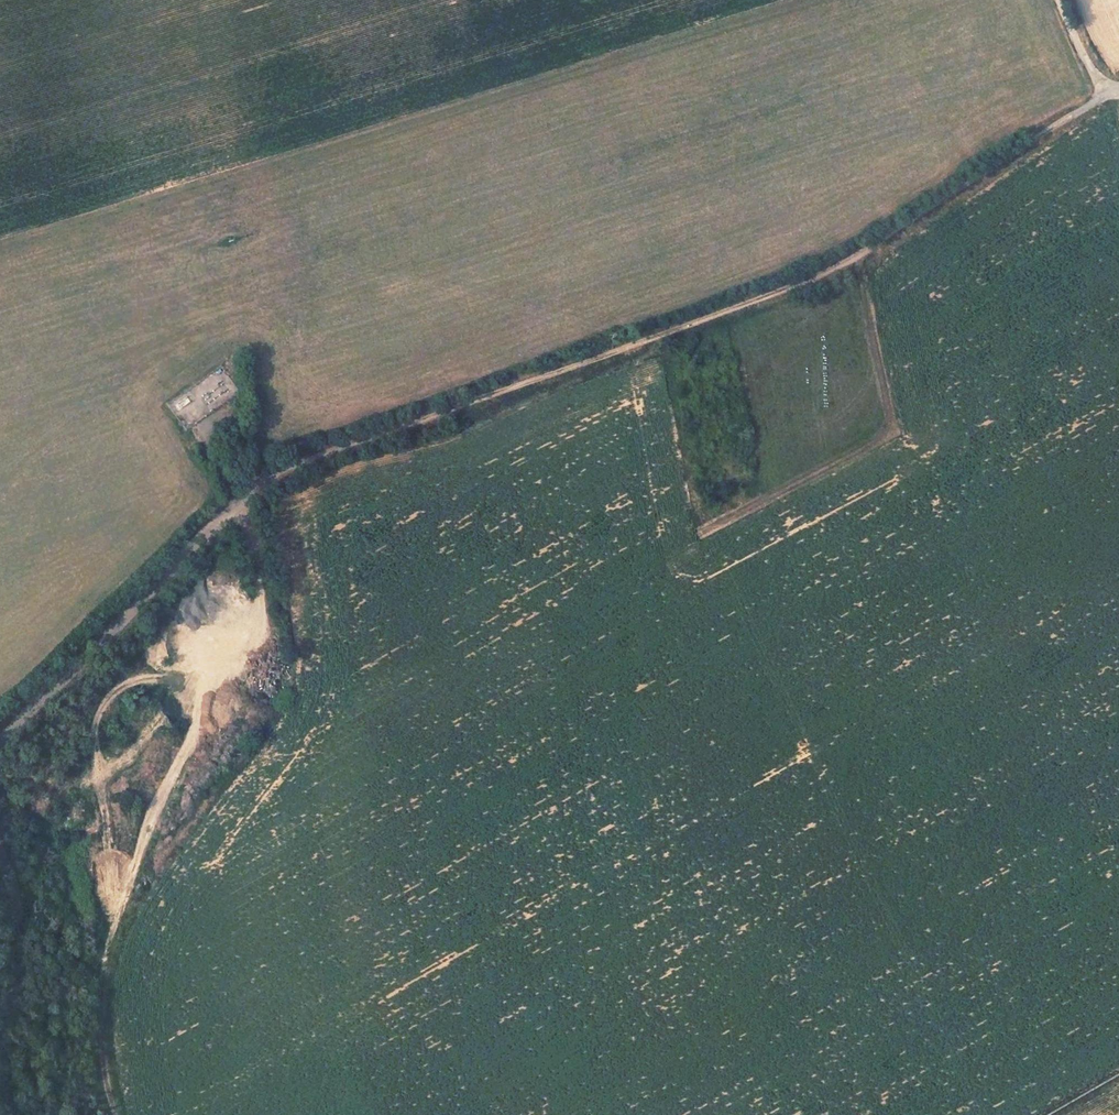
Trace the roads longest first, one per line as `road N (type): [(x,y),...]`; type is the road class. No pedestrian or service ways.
road 1 (unclassified): [(0,744),(103,628),(237,503),(300,465),(852,257),(1099,98),(1118,95)]
road 2 (track): [(237,503),(260,604),(261,712),(163,776),(144,820),(100,972),(96,1024),(113,1114)]
road 3 (unclassified): [(6,1114),(1,1079),(16,885),(0,855)]

